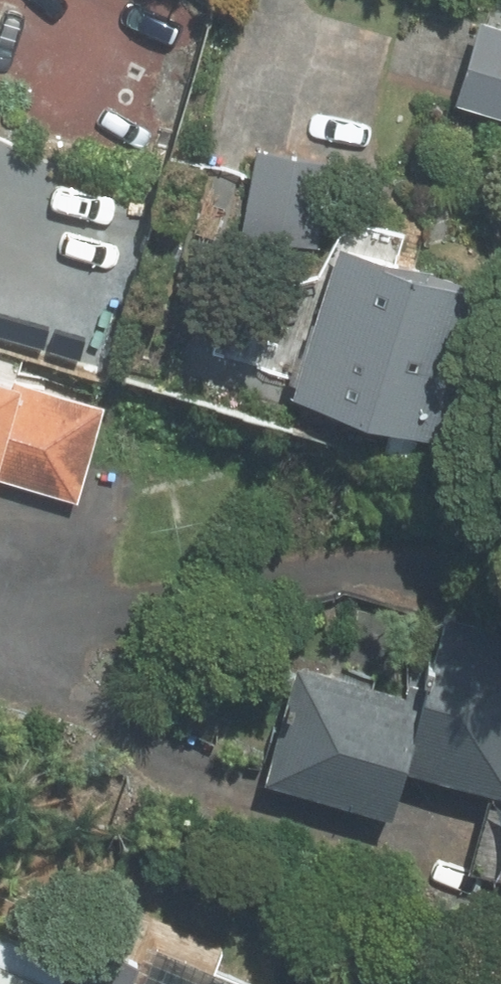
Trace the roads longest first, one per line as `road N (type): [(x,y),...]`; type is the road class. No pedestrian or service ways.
road 1 (residential): [(500,563),(373,528),(130,597),(0,651)]

